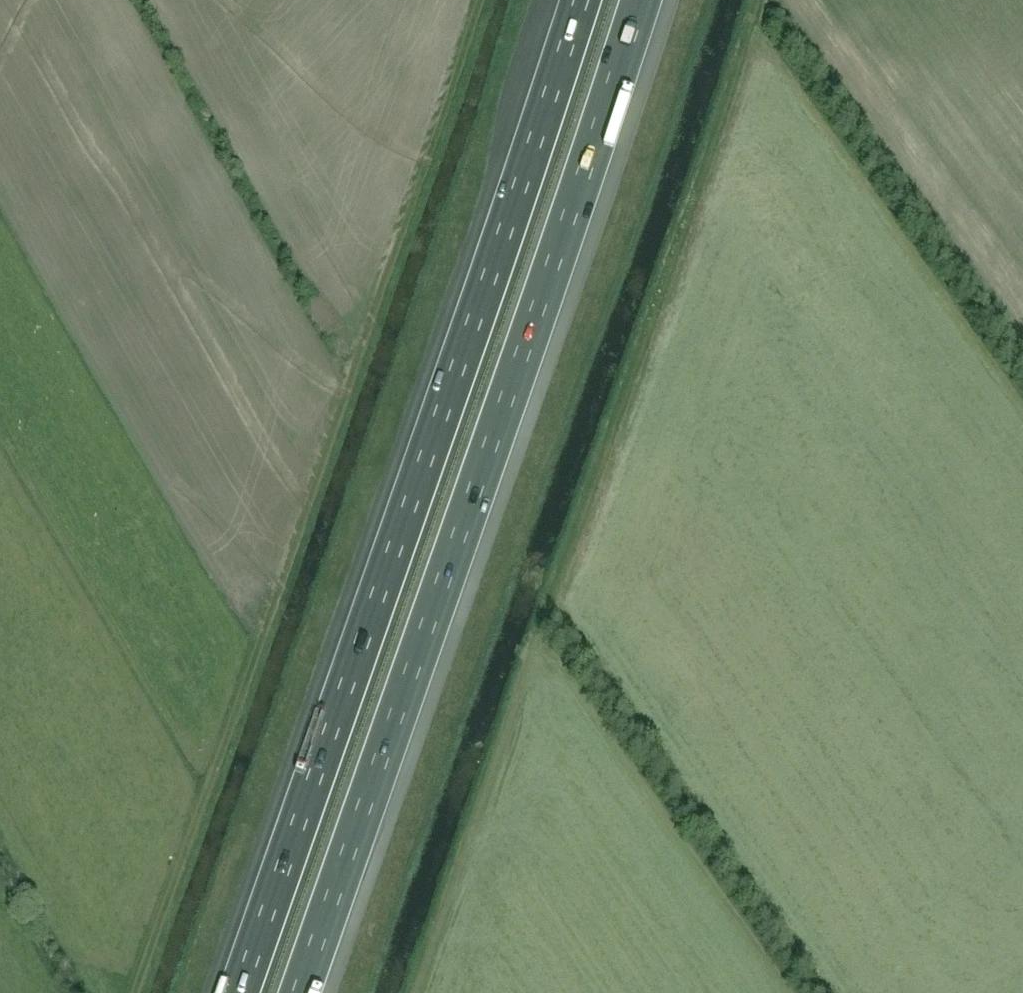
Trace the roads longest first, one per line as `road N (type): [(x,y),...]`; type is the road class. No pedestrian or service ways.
road 1 (motorway): [(305,992),(536,338),(644,0)]
road 2 (motorway): [(583,0),(487,299),(244,992)]

